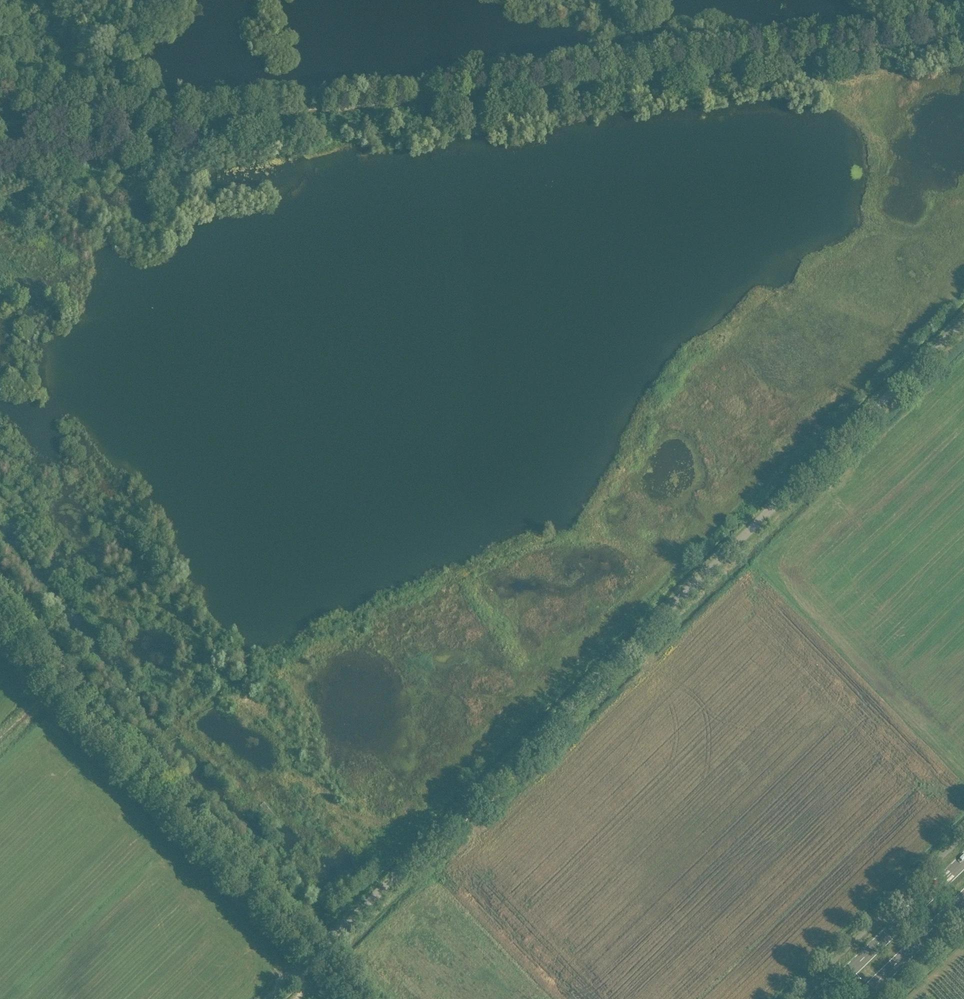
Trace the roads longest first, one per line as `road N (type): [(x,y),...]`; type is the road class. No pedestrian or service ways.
road 1 (unclassified): [(313,957),(963,322)]
road 2 (unclassified): [(0,619),(313,957)]
road 3 (primary): [(963,863),(824,998)]
road 4 (primary): [(862,998),(963,899)]

